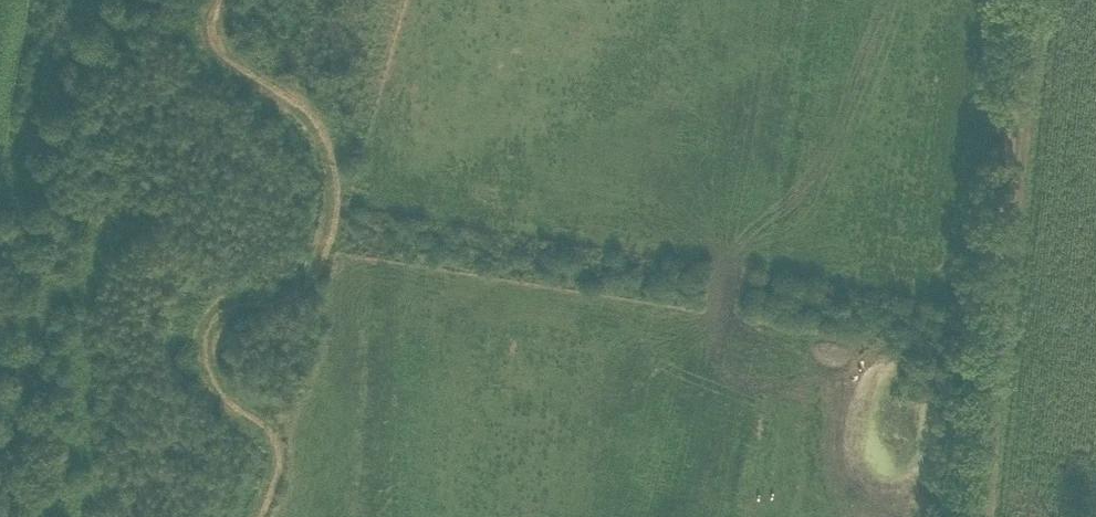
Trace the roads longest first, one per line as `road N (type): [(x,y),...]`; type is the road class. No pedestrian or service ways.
road 1 (track): [(973,516),(1027,0)]

